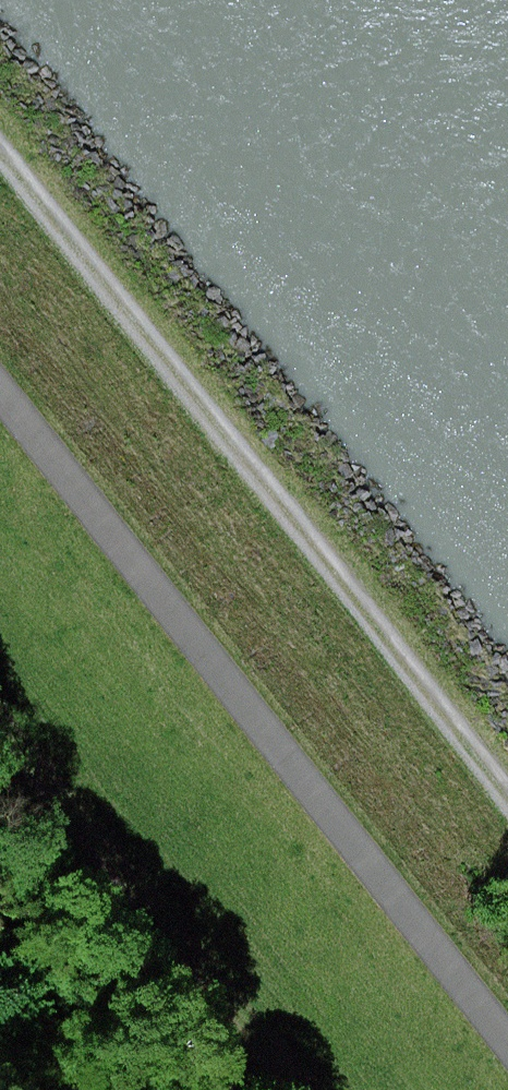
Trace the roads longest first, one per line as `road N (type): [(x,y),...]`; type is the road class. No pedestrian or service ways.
road 1 (track): [(0,388),(507,1040)]
road 2 (track): [(0,126),(330,537),(507,774)]

